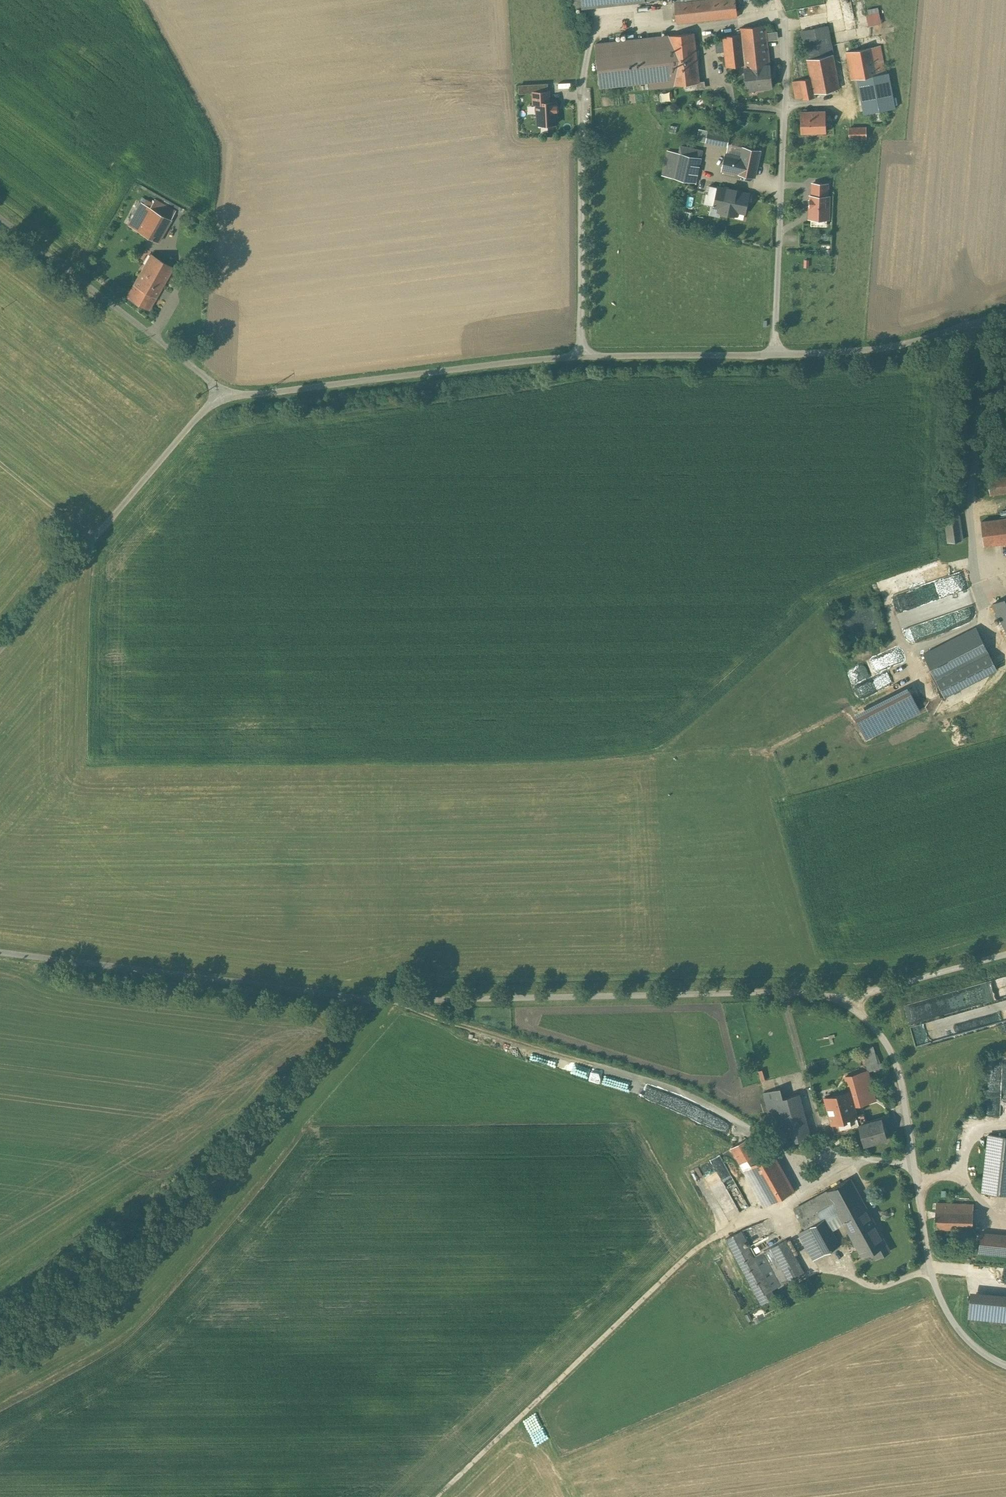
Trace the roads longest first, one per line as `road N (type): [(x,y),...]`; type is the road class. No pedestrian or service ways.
road 1 (unclassified): [(0,953),(363,998),(783,990),(844,996),(888,1042),(899,1069),(929,1267),(943,1301),(969,1337),(1005,1360)]
road 2 (unclassified): [(1005,312),(870,350),(505,363),(224,396)]
road 3 (track): [(363,998),(225,1130),(0,1294)]
road 4 (track): [(775,1202),(691,1251),(437,1496)]
road 5 (track): [(405,998),(470,1028),(662,1084),(776,1144)]
road 6 (unclassified): [(0,651),(192,424),(224,396)]
road 7 (unclassified): [(224,396),(0,215)]
road 8 (track): [(783,990),(828,1153)]
road 9 (track): [(95,538),(0,464)]

